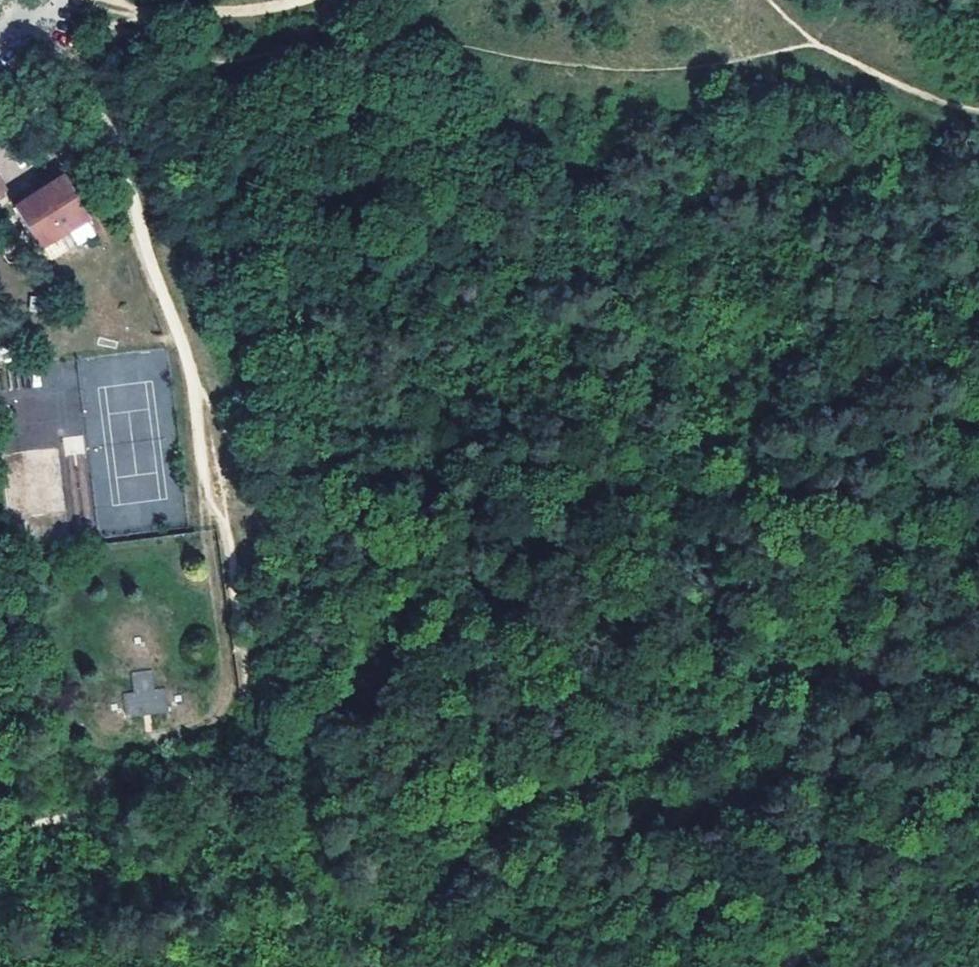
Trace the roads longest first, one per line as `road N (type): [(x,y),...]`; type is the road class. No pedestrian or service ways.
road 1 (track): [(23,16),(84,56),(194,385),(201,476),(224,525)]
road 2 (track): [(252,755),(94,810),(0,830)]
road 3 (track): [(785,966),(875,876),(978,794)]
road 4 (track): [(770,0),(822,47),(978,108)]
road 5 (track): [(94,0),(184,14),(289,0)]

